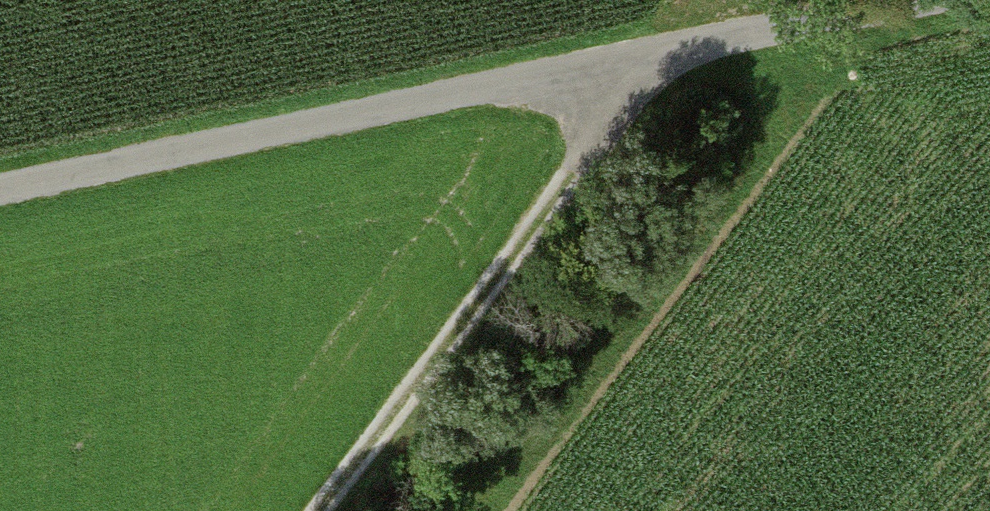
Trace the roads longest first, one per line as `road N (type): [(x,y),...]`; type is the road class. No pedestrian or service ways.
road 1 (unclassified): [(0,190),(922,0)]
road 2 (track): [(310,510),(664,52)]

